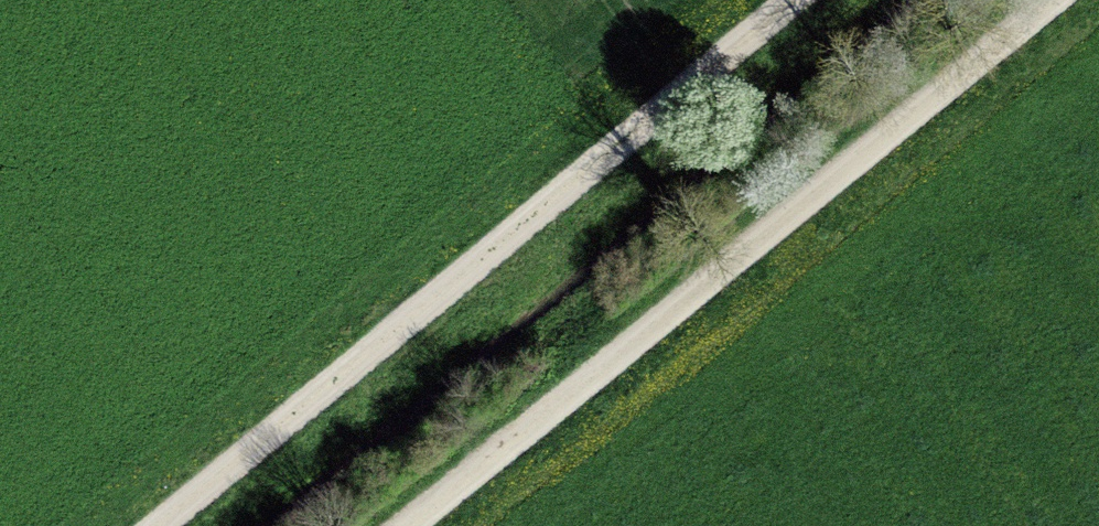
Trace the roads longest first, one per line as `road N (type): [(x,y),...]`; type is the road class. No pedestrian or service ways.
road 1 (track): [(797,0),(378,349),(148,525)]
road 2 (track): [(1071,0),(430,525)]

